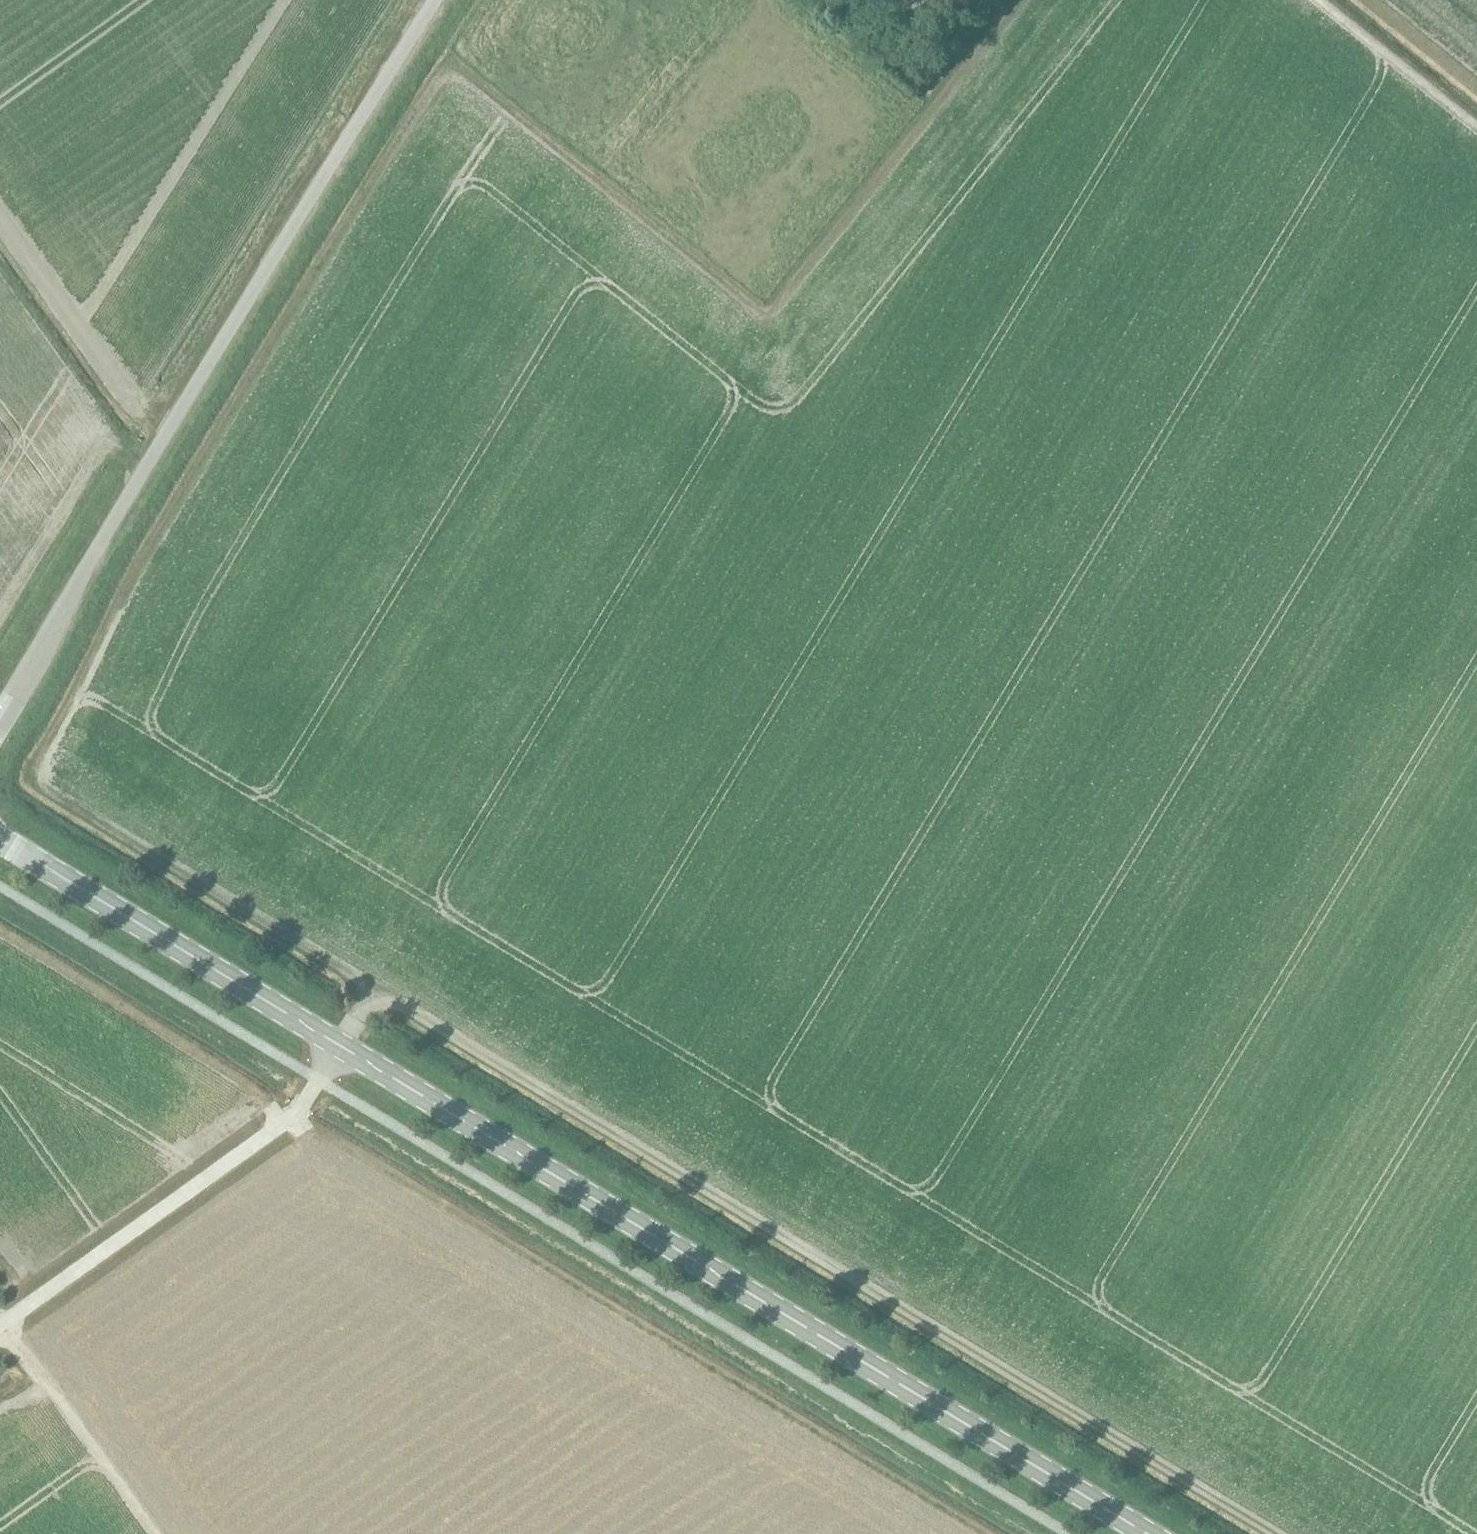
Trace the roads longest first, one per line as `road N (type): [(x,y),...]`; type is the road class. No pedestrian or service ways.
road 1 (secondary): [(0,841),(1143,1533)]
road 2 (unclassified): [(0,718),(91,553),(437,0)]

